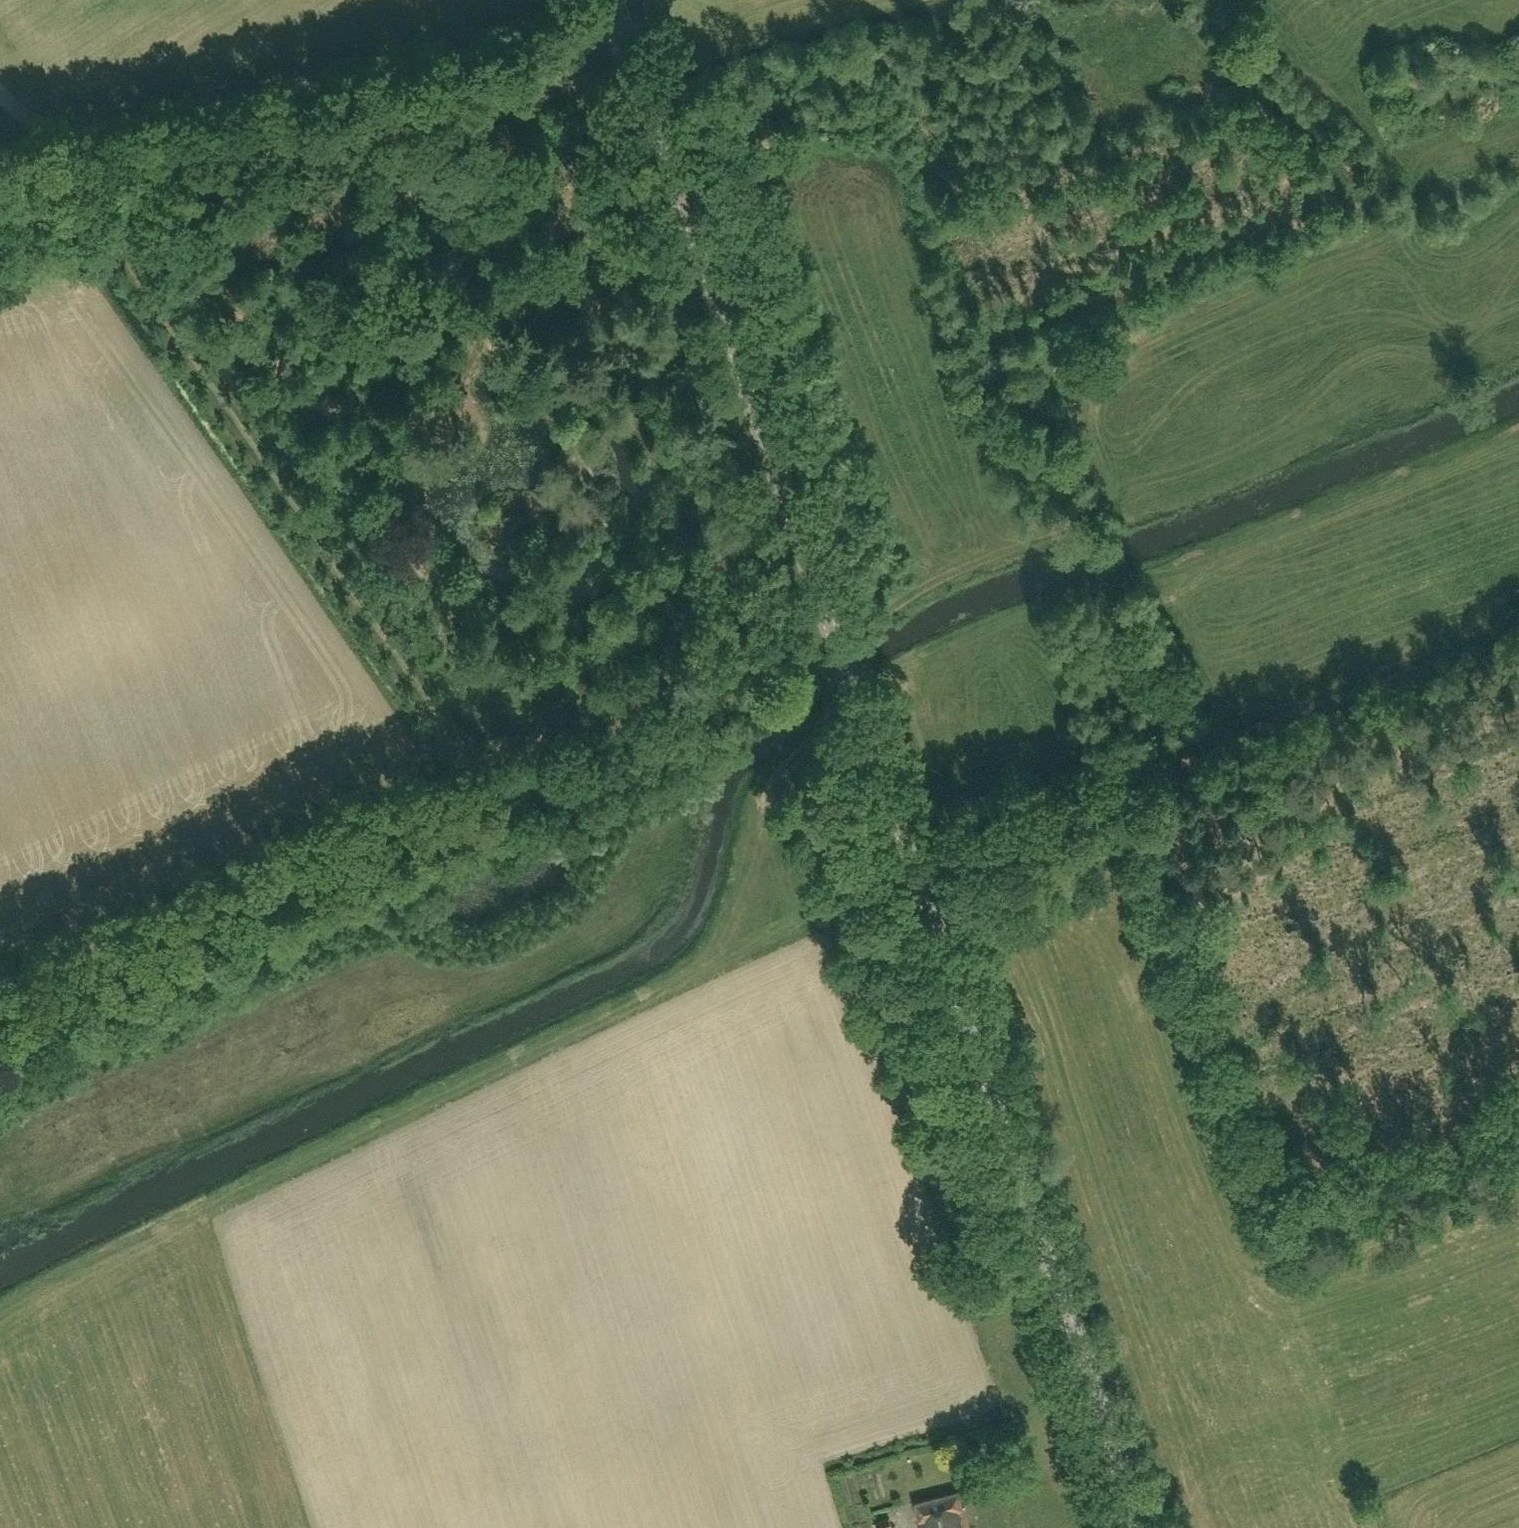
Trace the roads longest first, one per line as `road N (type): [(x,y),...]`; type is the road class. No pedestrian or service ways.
road 1 (tertiary): [(1144,1527),(622,25)]
road 2 (unclassified): [(622,25),(104,112),(47,117),(0,94)]
road 3 (track): [(1019,617),(852,691),(762,788)]
road 4 (track): [(964,573),(836,644)]

